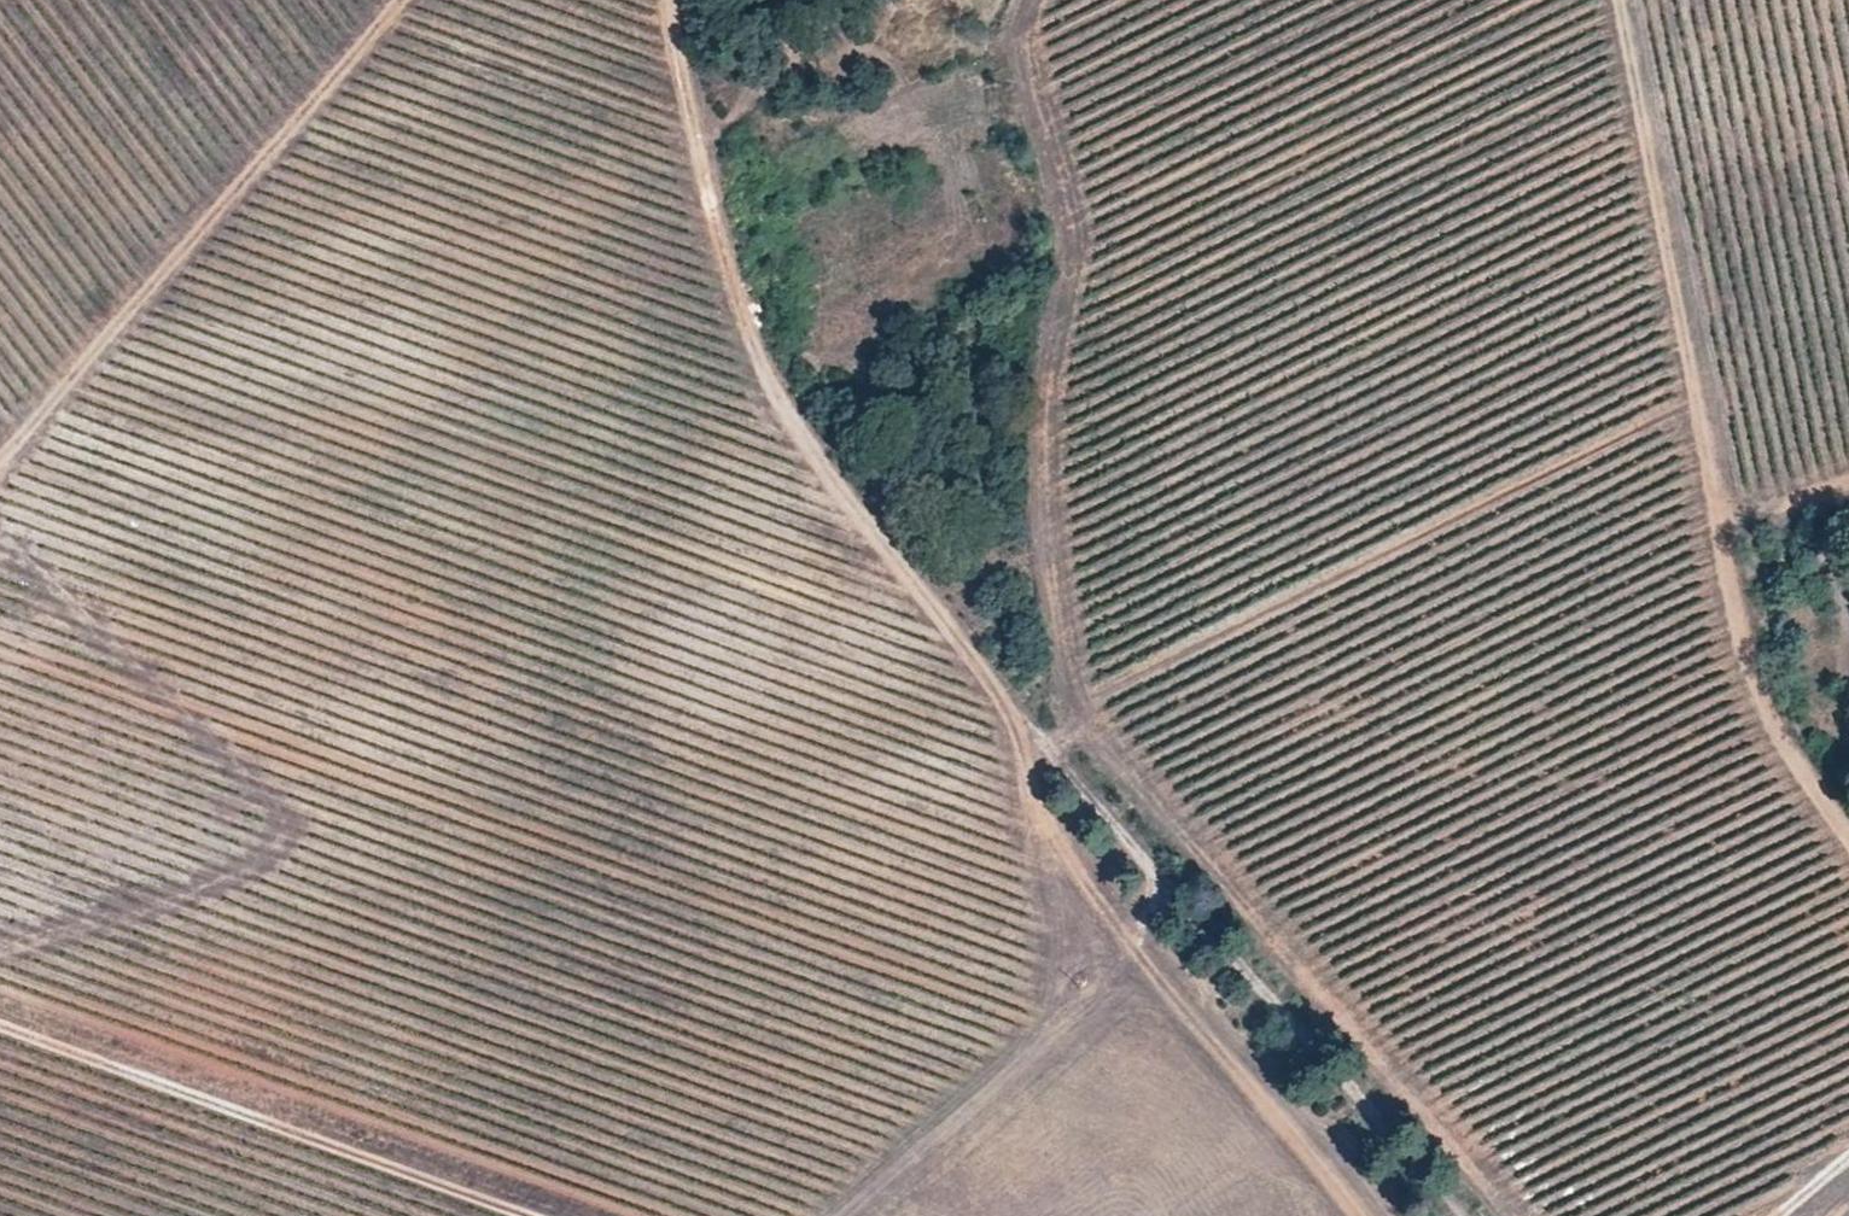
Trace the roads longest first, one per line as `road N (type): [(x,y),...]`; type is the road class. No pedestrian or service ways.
road 1 (track): [(1457,1215),(1022,715),(784,420),(707,178),(674,0)]
road 2 (track): [(1621,0),(1752,654),(1791,755),(1848,833)]
road 3 (track): [(0,451),(395,0)]
road 4 (track): [(542,1215),(0,1023)]

